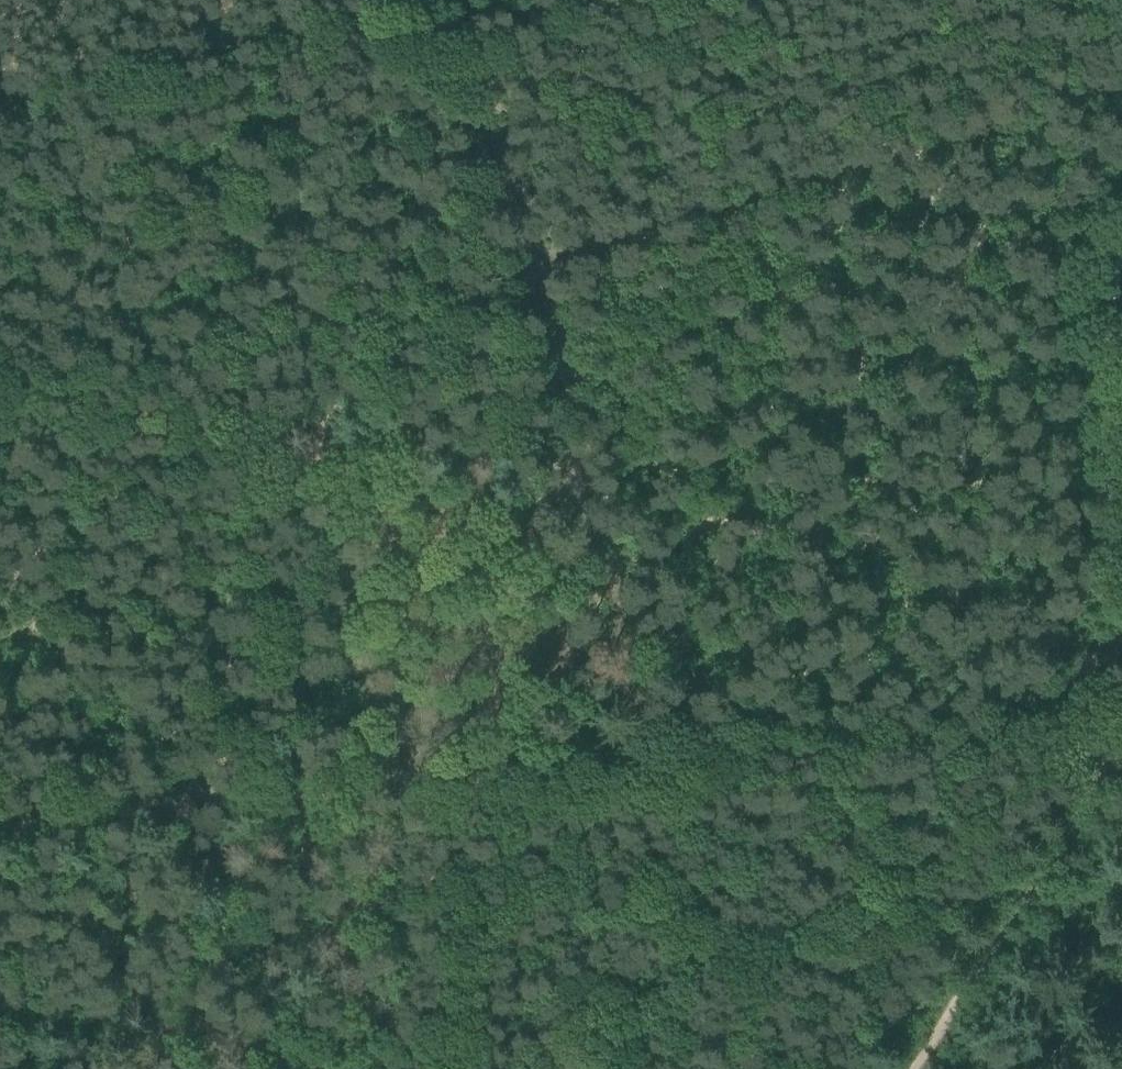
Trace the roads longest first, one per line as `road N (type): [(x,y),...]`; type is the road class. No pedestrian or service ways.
road 1 (track): [(0,830),(646,755)]
road 2 (track): [(0,111),(464,0)]
road 3 (track): [(906,1068),(1121,744)]

